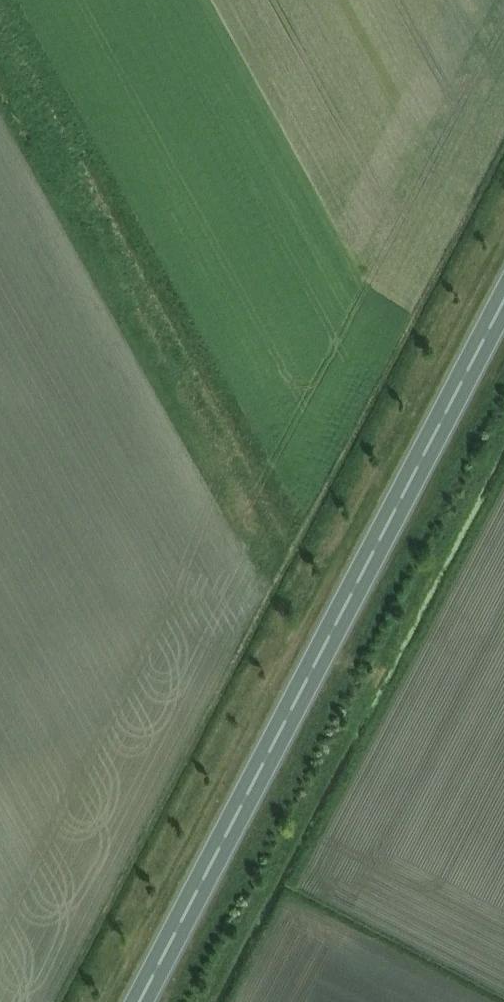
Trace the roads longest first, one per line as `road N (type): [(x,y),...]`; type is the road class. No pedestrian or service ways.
road 1 (trunk): [(141,1001),(503,313)]

